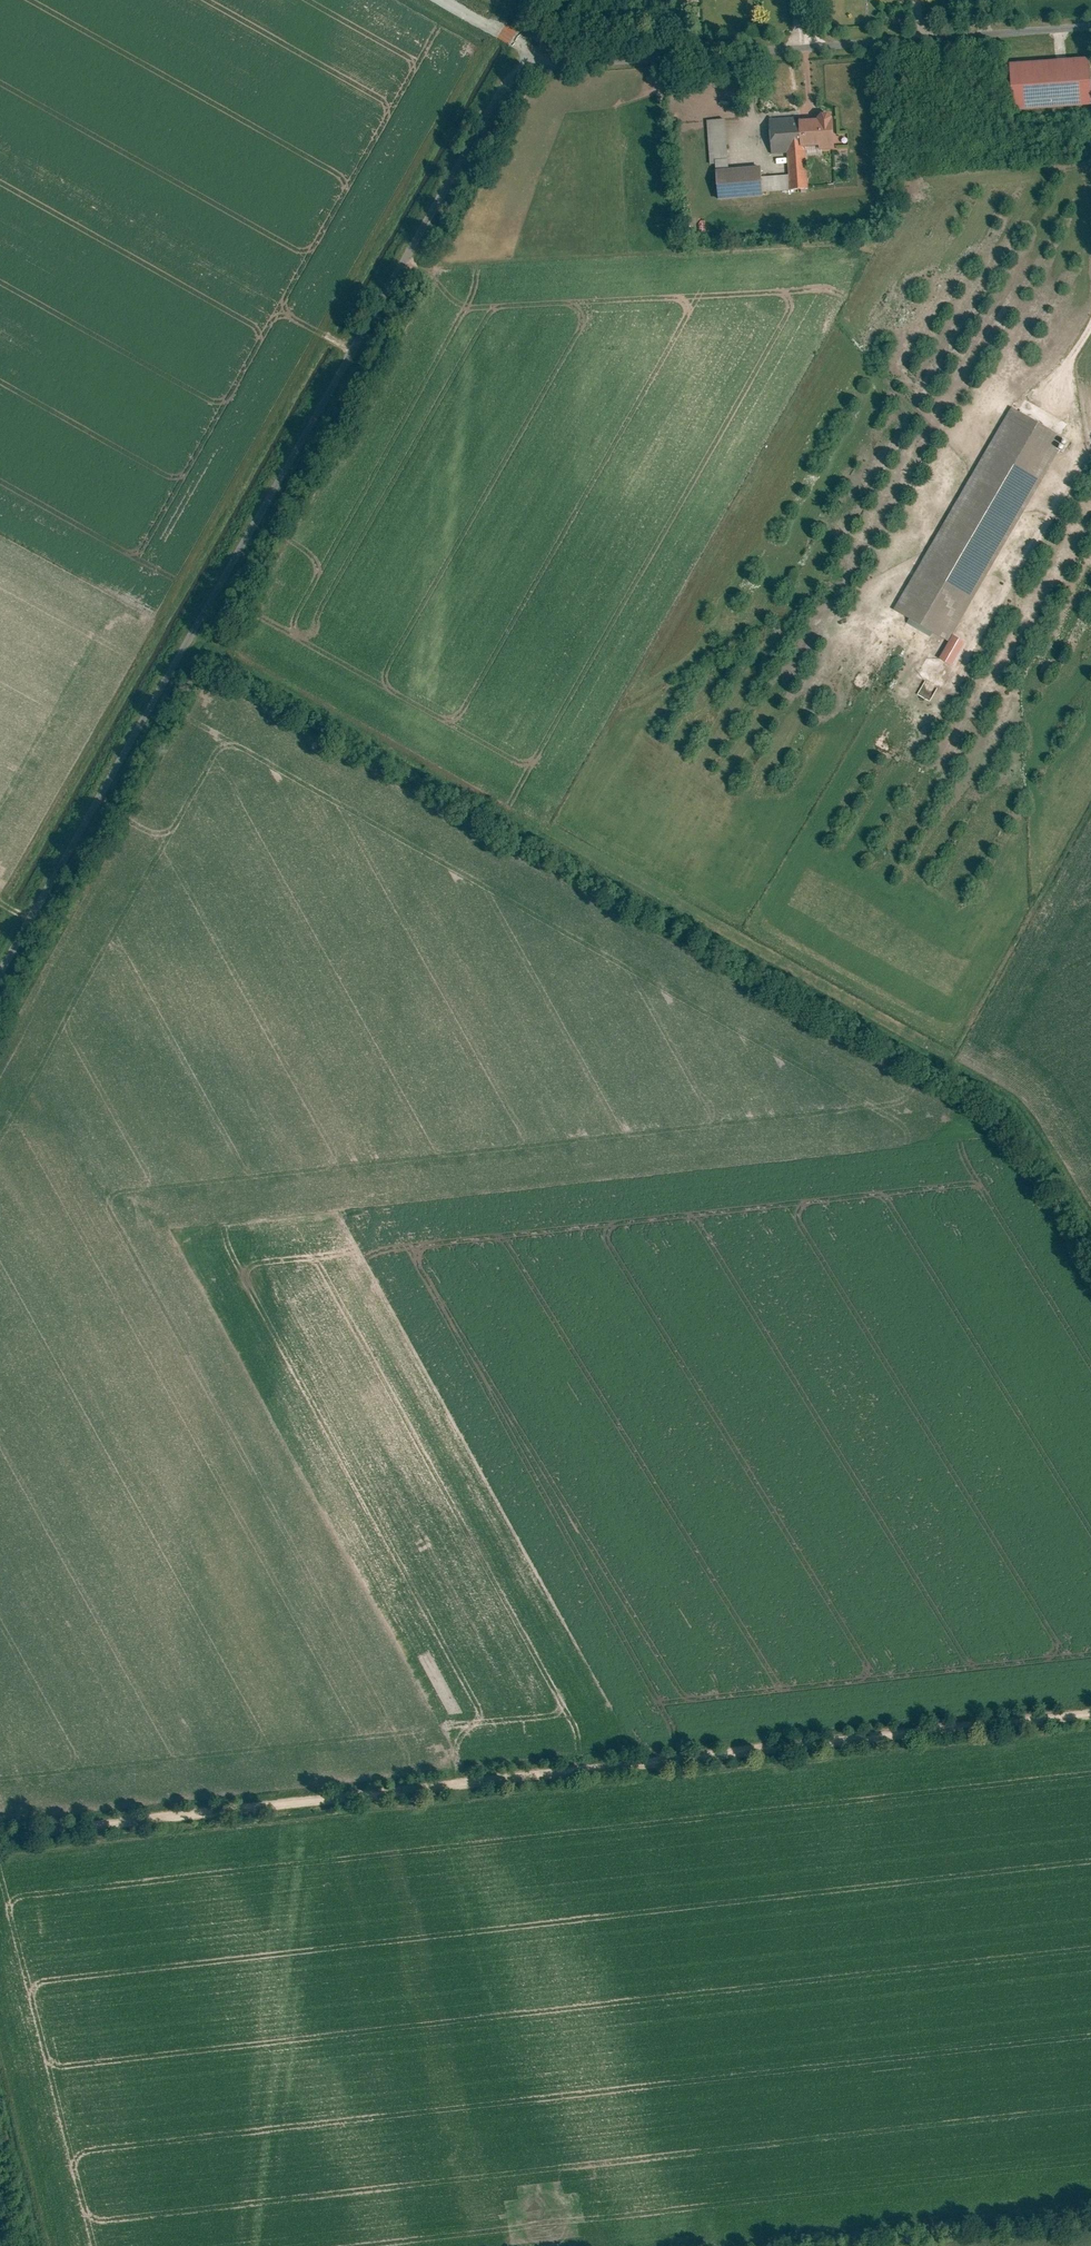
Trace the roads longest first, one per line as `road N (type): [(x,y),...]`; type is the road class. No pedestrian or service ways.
road 1 (residential): [(1090,25),(522,67),(0,977)]
road 2 (track): [(1090,1717),(0,1839)]

